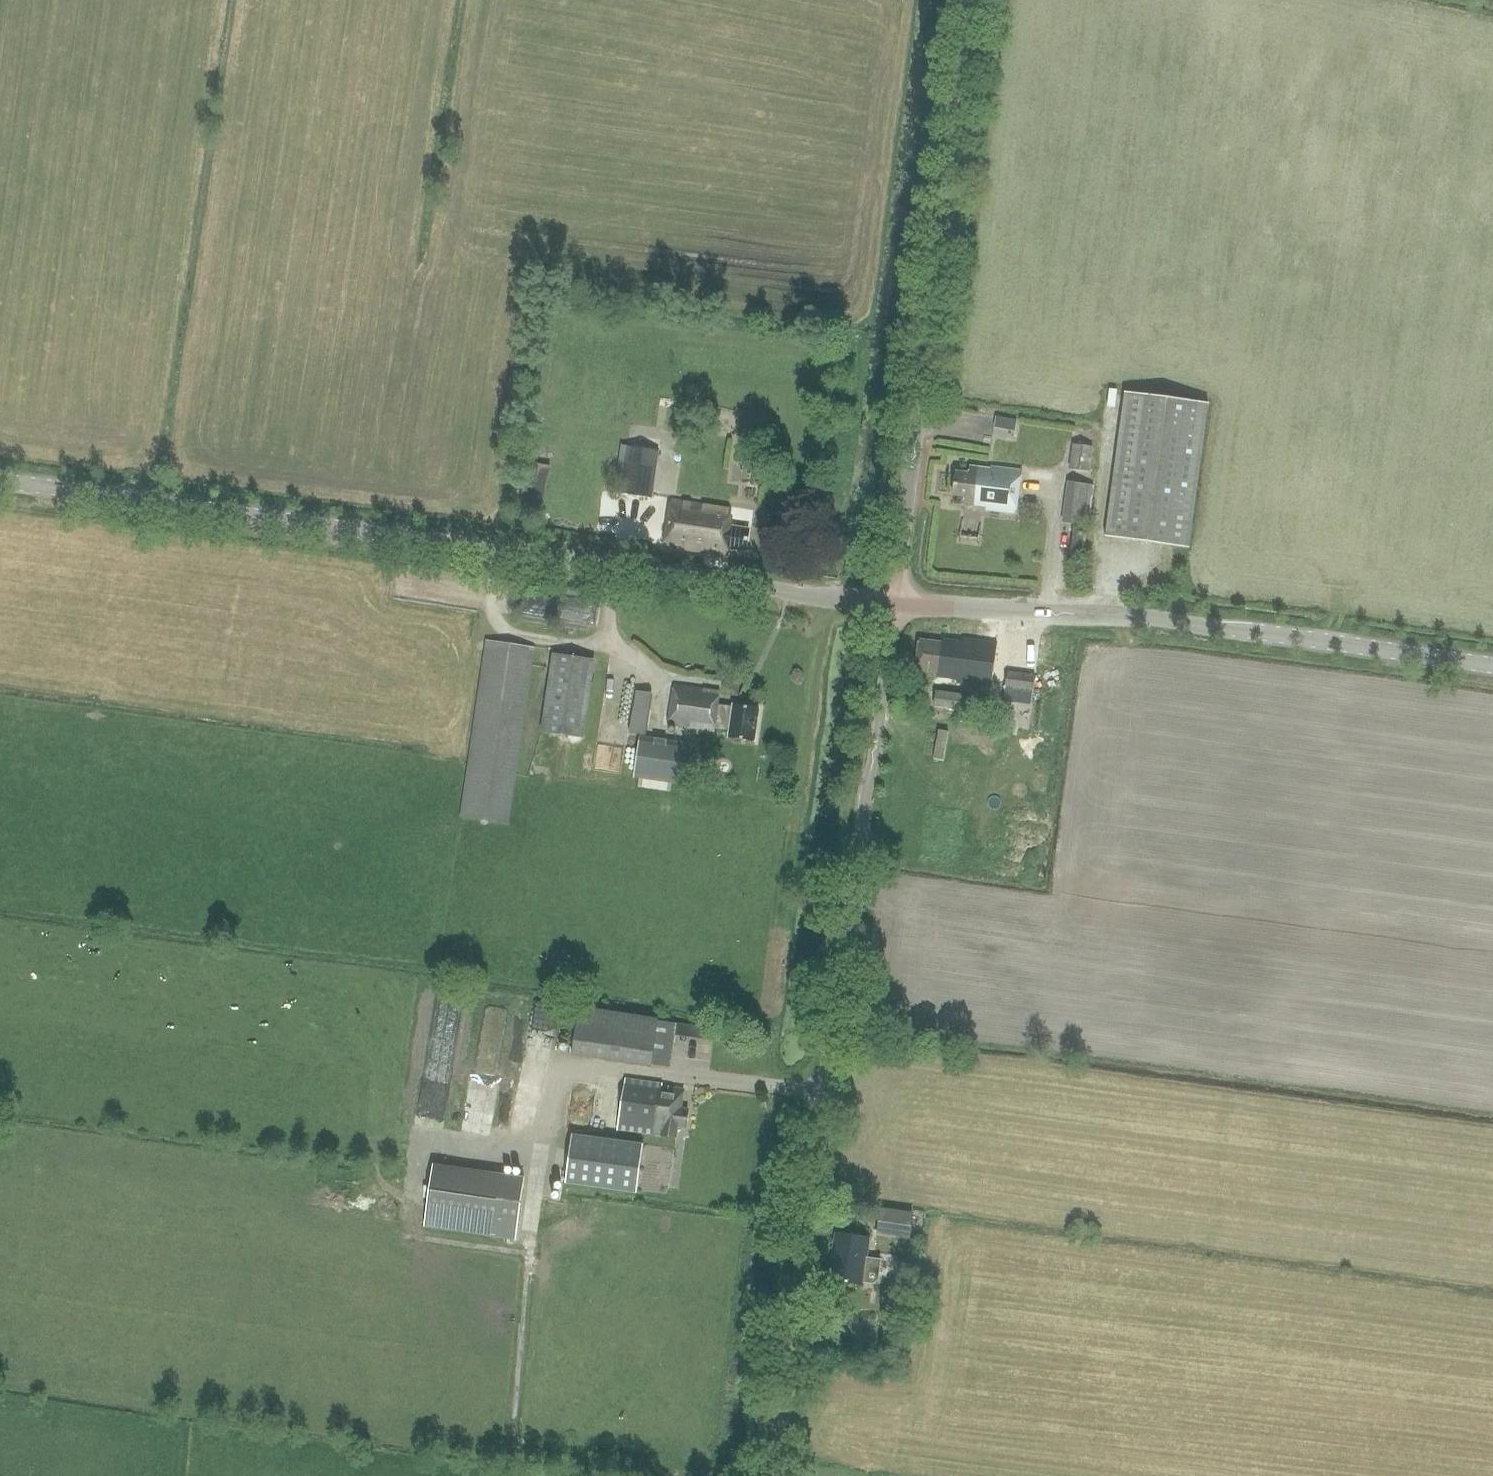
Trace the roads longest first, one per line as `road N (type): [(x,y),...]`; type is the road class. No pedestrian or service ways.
road 1 (tertiary): [(892,606),(0,480)]
road 2 (unclassified): [(783,1475),(892,606)]
road 3 (unclassified): [(892,606),(978,0)]
road 4 (tertiary): [(1492,673),(1229,637),(892,606)]

